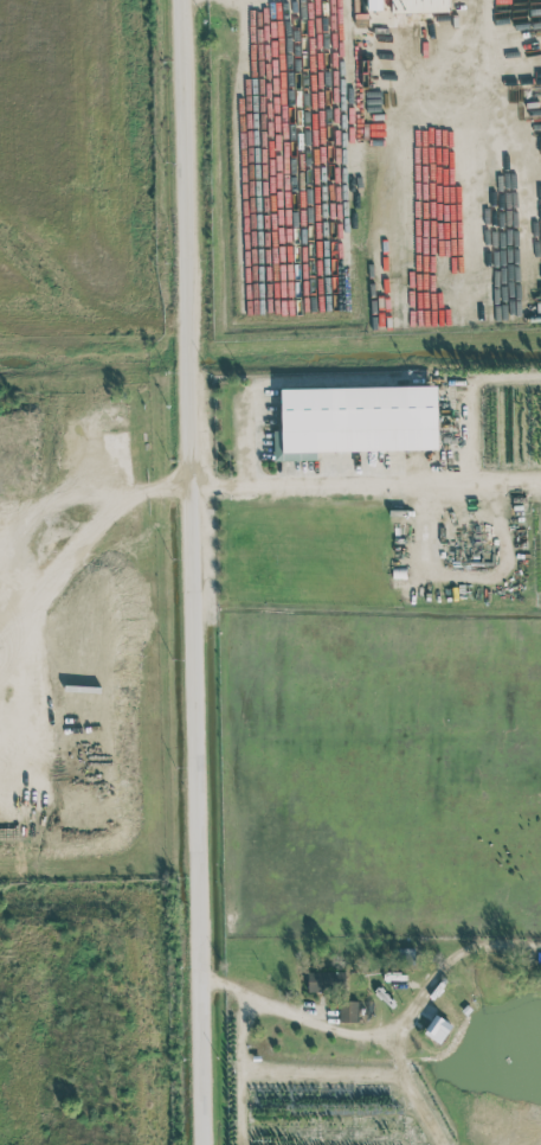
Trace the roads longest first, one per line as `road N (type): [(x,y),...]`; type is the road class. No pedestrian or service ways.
road 1 (residential): [(180,0),(203,1144)]
road 2 (residential): [(0,709),(41,460),(107,388),(187,382)]

